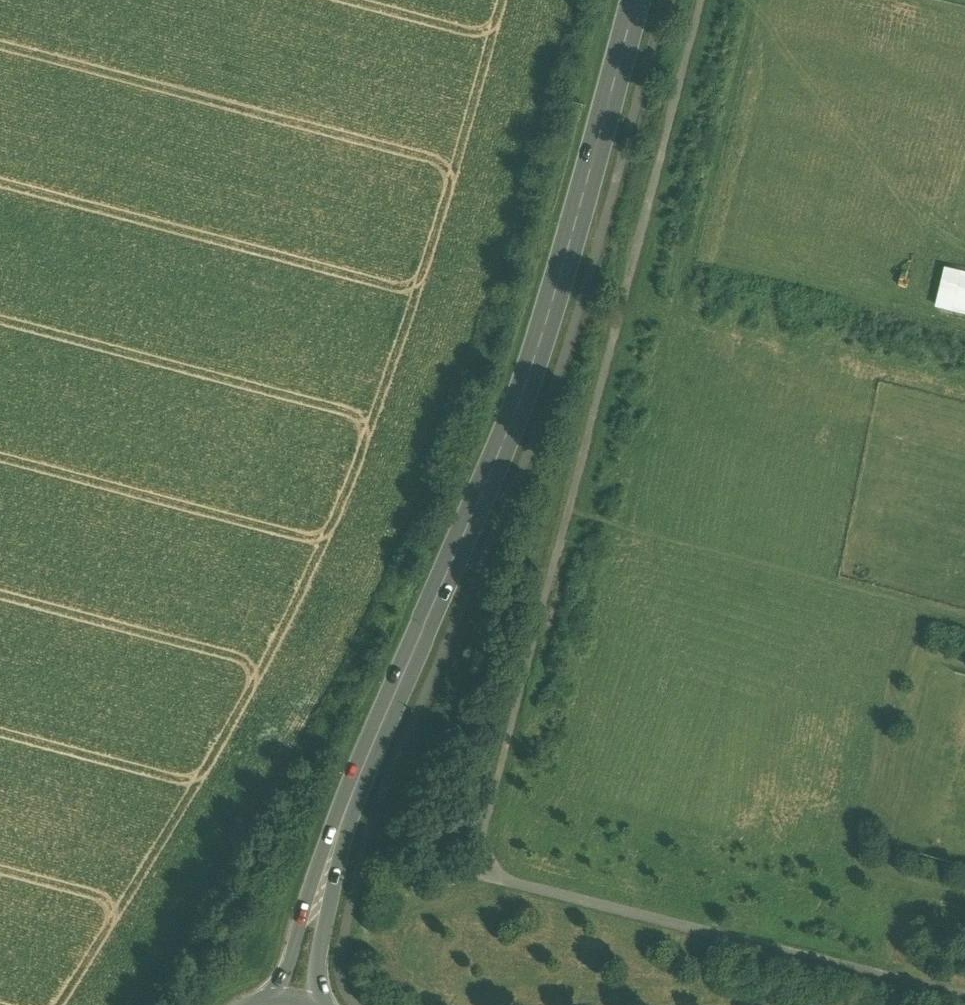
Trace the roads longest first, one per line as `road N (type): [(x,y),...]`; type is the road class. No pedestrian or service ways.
road 1 (primary): [(635,0),(535,357),(325,870)]
road 2 (track): [(488,875),(484,830),(701,0)]
road 3 (track): [(964,996),(488,875)]
road 4 (primary): [(325,870),(282,975),(264,998)]
road 5 (primary): [(318,1004),(314,959),(325,870)]

